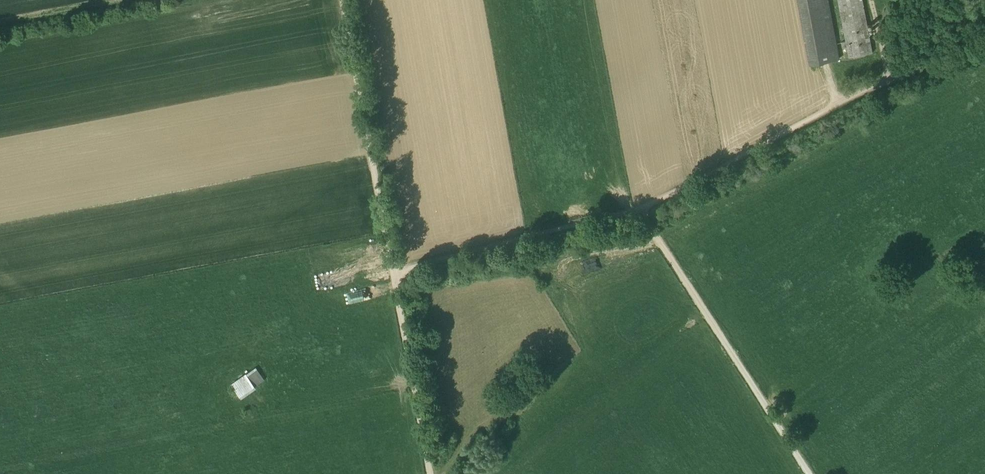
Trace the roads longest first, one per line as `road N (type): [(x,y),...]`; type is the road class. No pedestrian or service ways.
road 1 (track): [(643,212),(984,38)]
road 2 (track): [(810,473),(643,212)]
road 3 (track): [(395,276),(343,0)]
road 4 (track): [(643,212),(395,276)]
road 5 (track): [(430,473),(395,276)]

